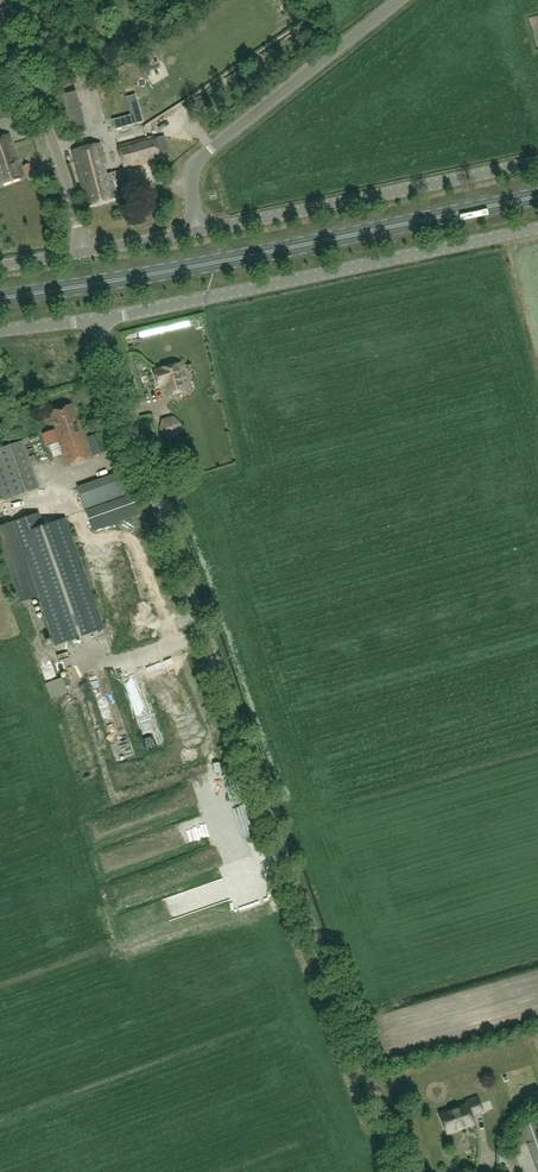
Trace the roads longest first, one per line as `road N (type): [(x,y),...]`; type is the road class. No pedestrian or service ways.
road 1 (unclassified): [(401,1171),(99,321)]
road 2 (primary): [(0,298),(176,272),(537,199)]
road 3 (unclassified): [(99,321),(537,230)]
road 4 (unclassified): [(198,233),(537,165)]
road 5 (unclassified): [(198,233),(195,165),(401,0)]
road 6 (unclassified): [(84,252),(5,0)]

